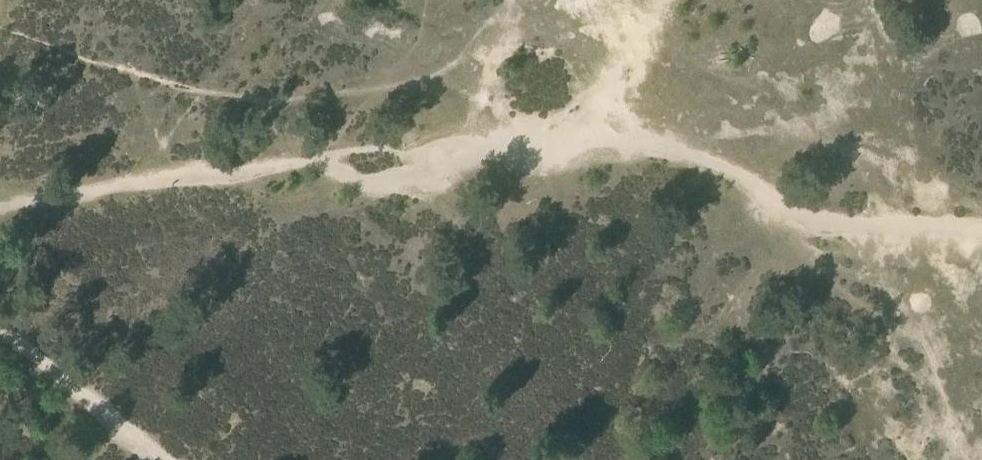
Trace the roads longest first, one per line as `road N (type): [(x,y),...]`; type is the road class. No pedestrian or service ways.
road 1 (track): [(565,144),(503,150),(399,183),(349,180),(310,163),(249,166),(0,209)]
road 2 (track): [(981,229),(828,226),(785,210),(743,174),(688,149),(631,139),(565,144)]
road 3 (track): [(0,331),(160,459)]

